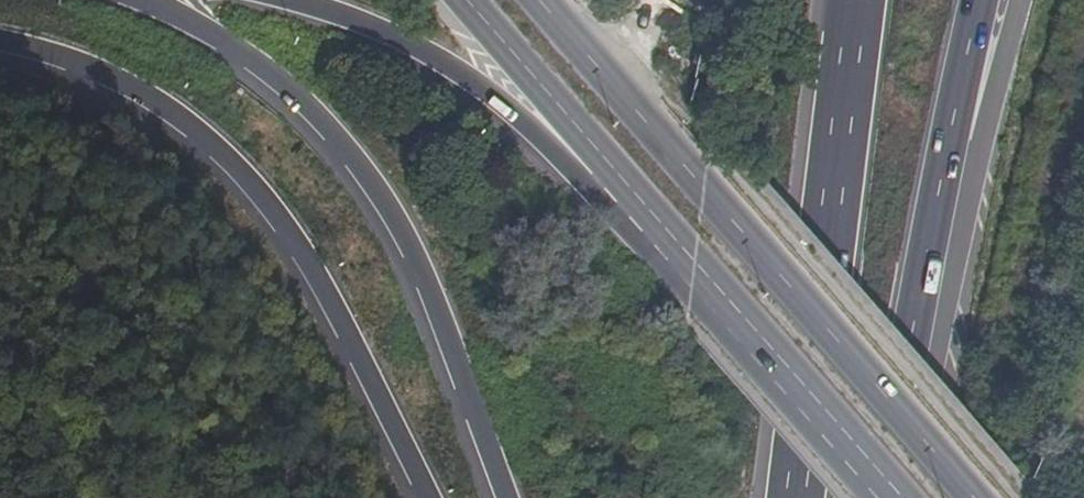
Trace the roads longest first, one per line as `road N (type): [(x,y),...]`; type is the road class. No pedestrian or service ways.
road 1 (primary): [(975,497),(541,0)]
road 2 (motorway): [(0,38),(45,45),(130,80),(202,131),(265,195),(426,497)]
road 3 (motorway): [(140,0),(220,40),(283,84),(379,193),(422,272),(507,497)]
road 4 (motorway): [(878,497),(975,0)]
road 5 (motorway): [(854,0),(793,497)]
road 6 (primary): [(279,0),(379,33),(426,59),(567,163),(625,227),(681,254)]
road 7 (primary): [(466,0),(681,254)]
road 8 (primary): [(681,254),(893,497)]

